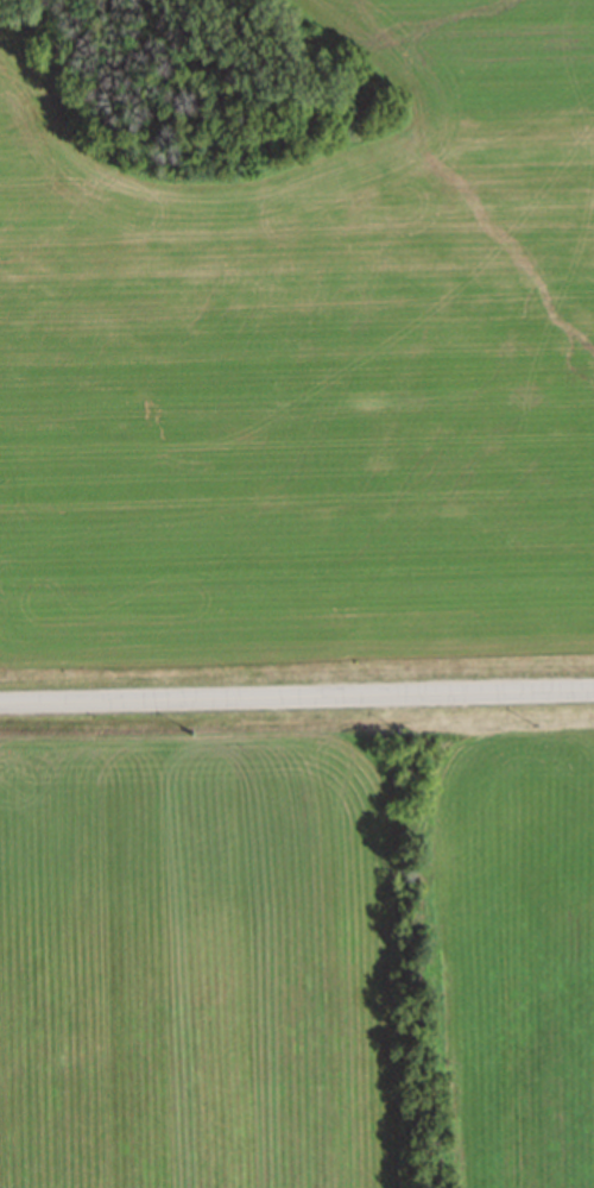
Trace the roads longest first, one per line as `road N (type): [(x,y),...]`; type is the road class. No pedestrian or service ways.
road 1 (tertiary): [(0,704),(593,693)]

